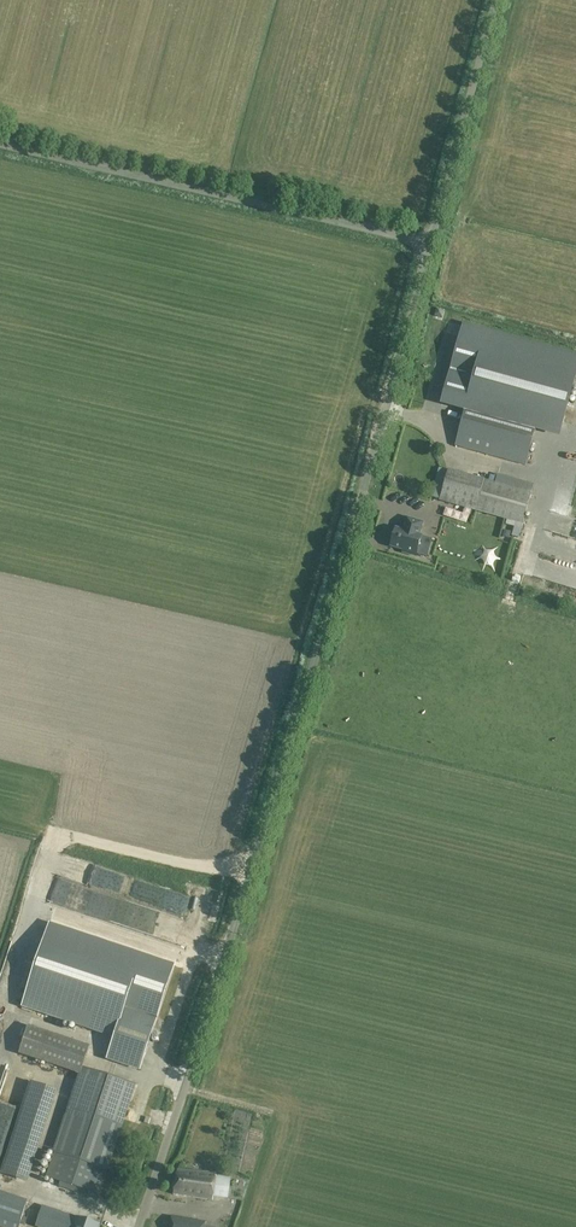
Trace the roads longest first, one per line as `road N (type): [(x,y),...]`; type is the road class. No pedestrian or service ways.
road 1 (unclassified): [(142,1226),(225,984),(436,243)]
road 2 (unclassified): [(0,142),(436,243)]
road 3 (unclassified): [(436,243),(500,0)]

